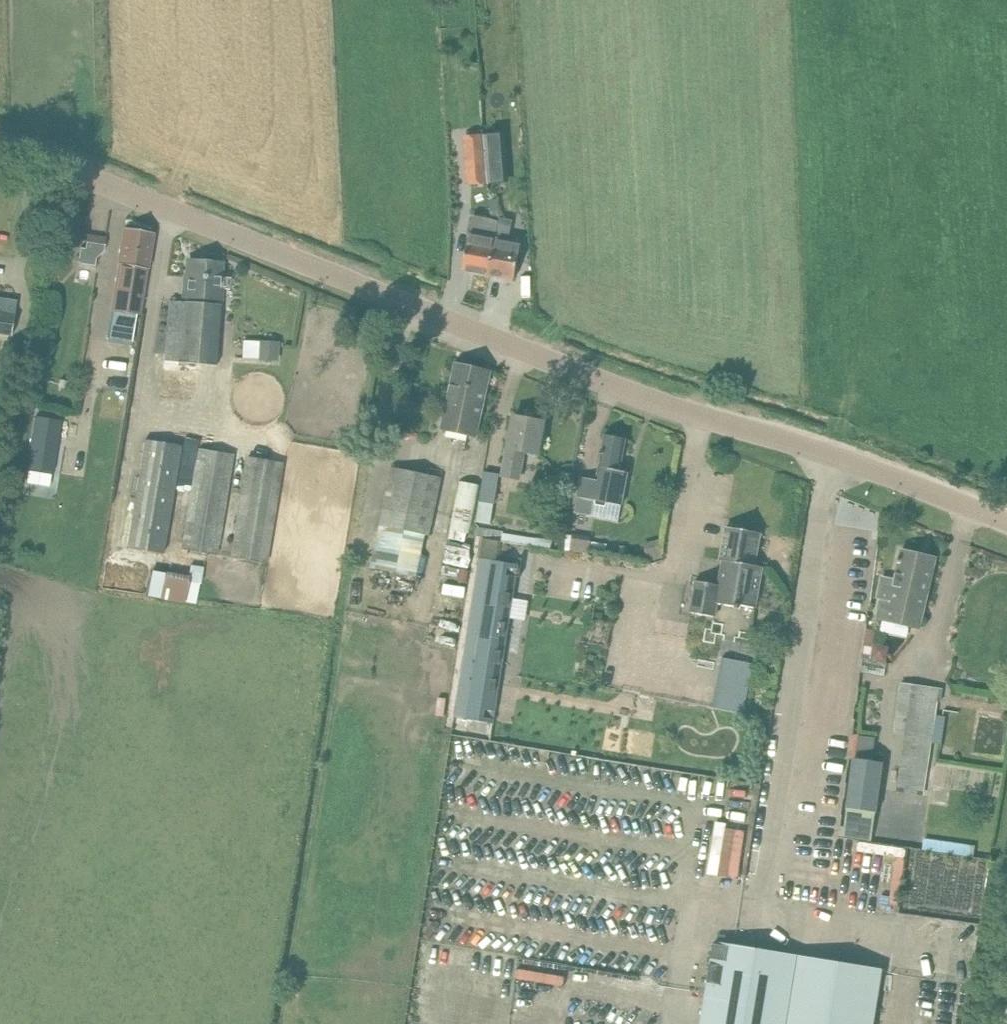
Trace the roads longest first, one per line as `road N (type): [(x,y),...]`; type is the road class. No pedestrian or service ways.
road 1 (residential): [(1006,522),(815,448),(590,376),(0,143)]

